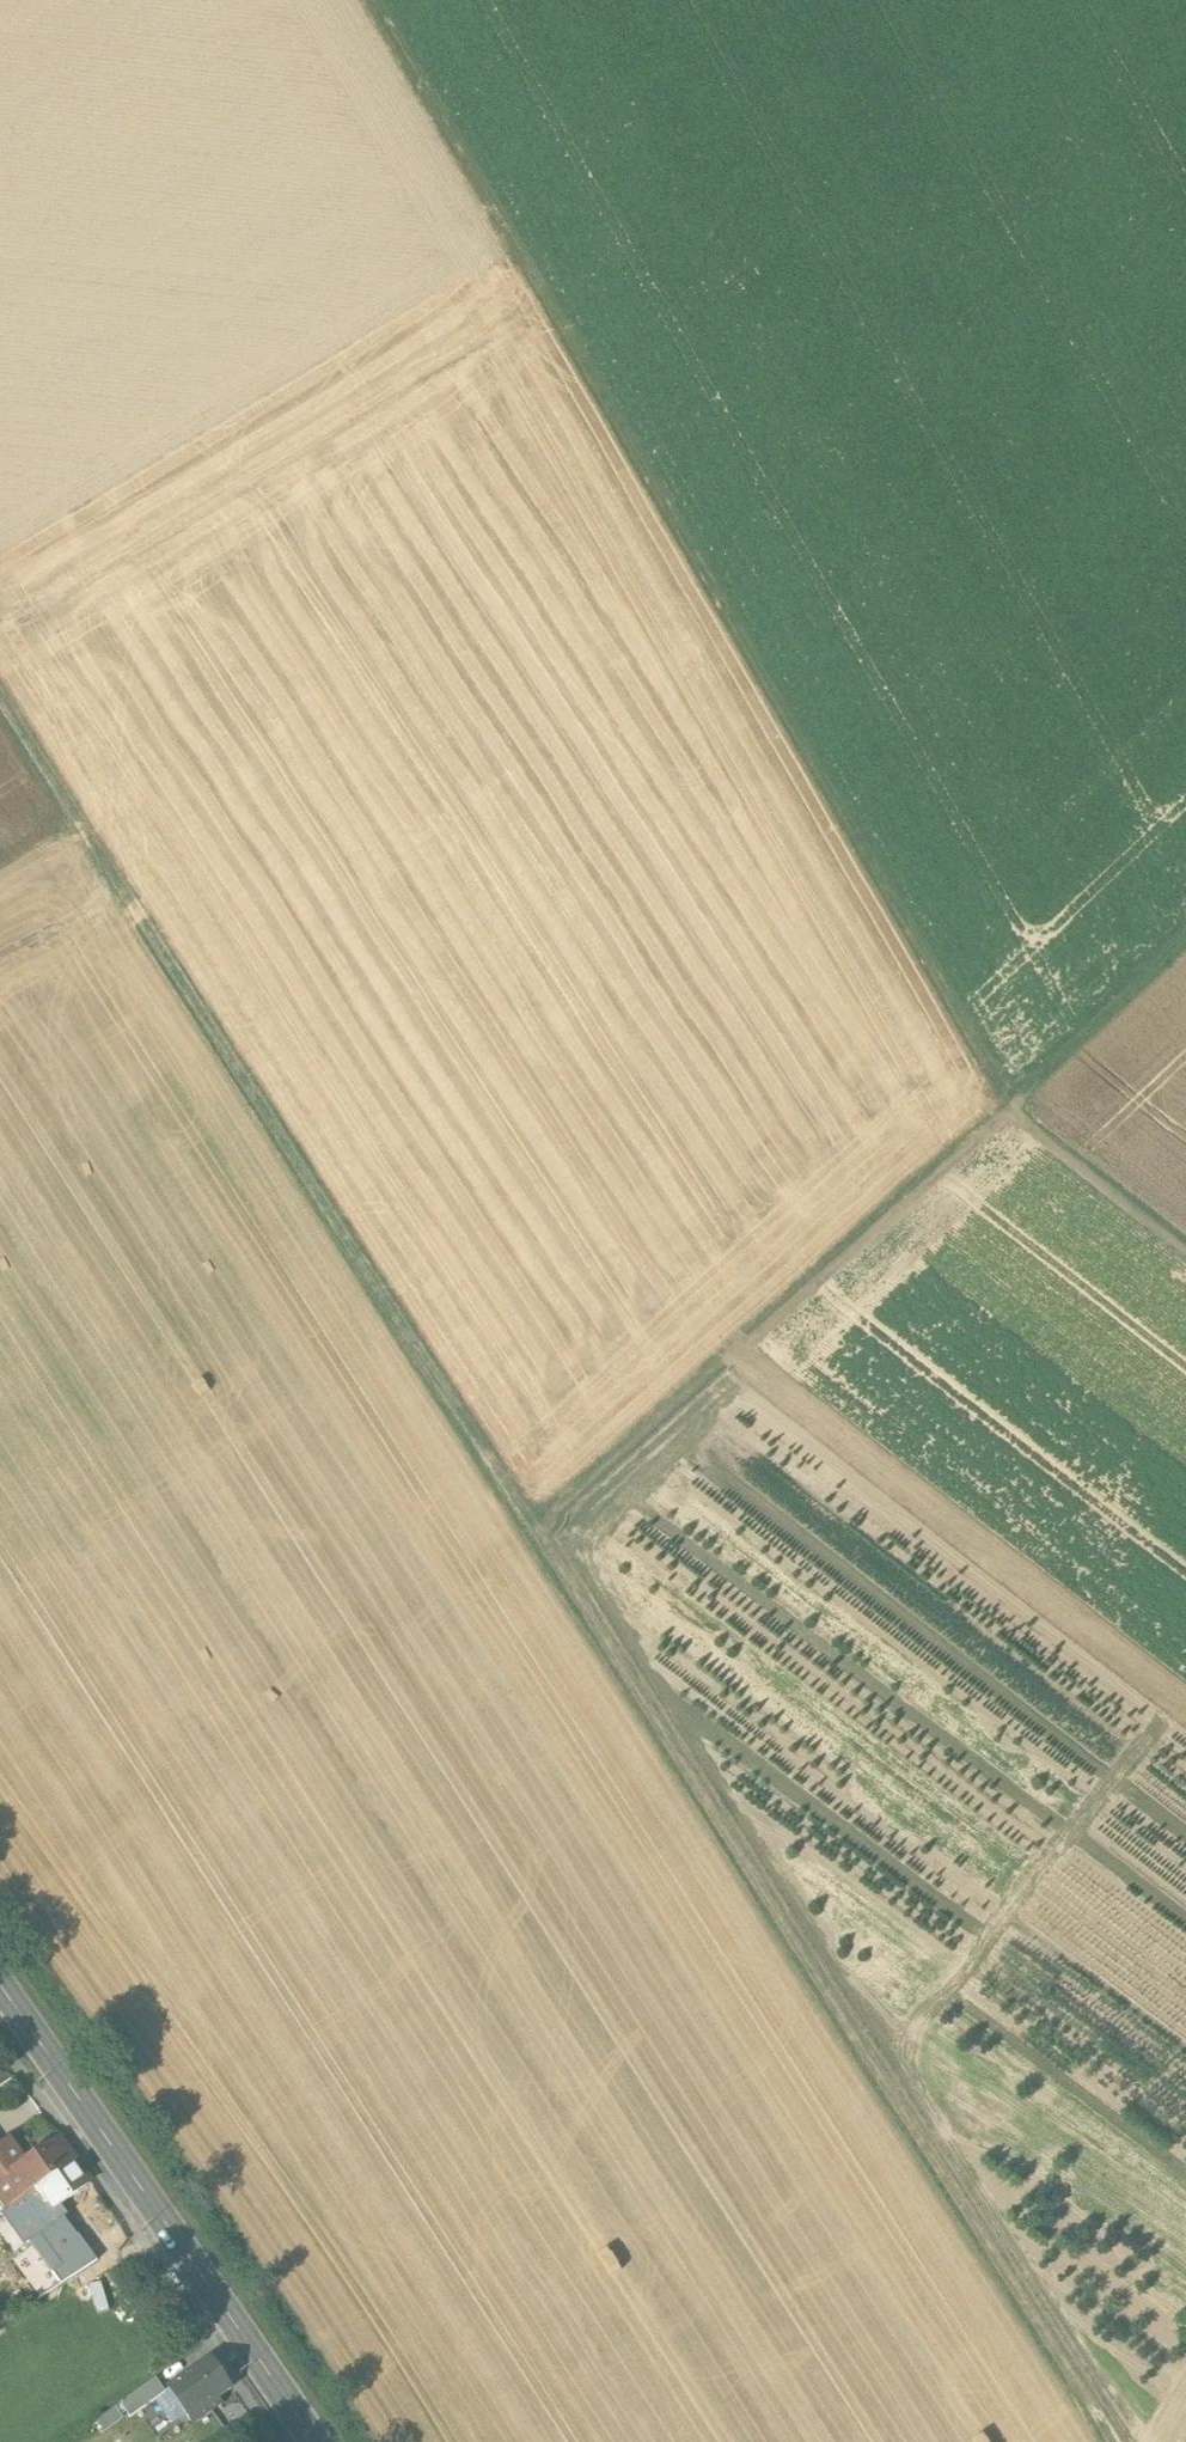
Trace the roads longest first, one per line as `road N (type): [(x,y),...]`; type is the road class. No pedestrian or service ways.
road 1 (track): [(0,688),(1119,2441)]
road 2 (track): [(1185,1249),(1008,1100),(372,0)]
road 3 (track): [(533,1529),(1185,937)]
road 4 (secondary): [(316,2441),(0,1985)]

